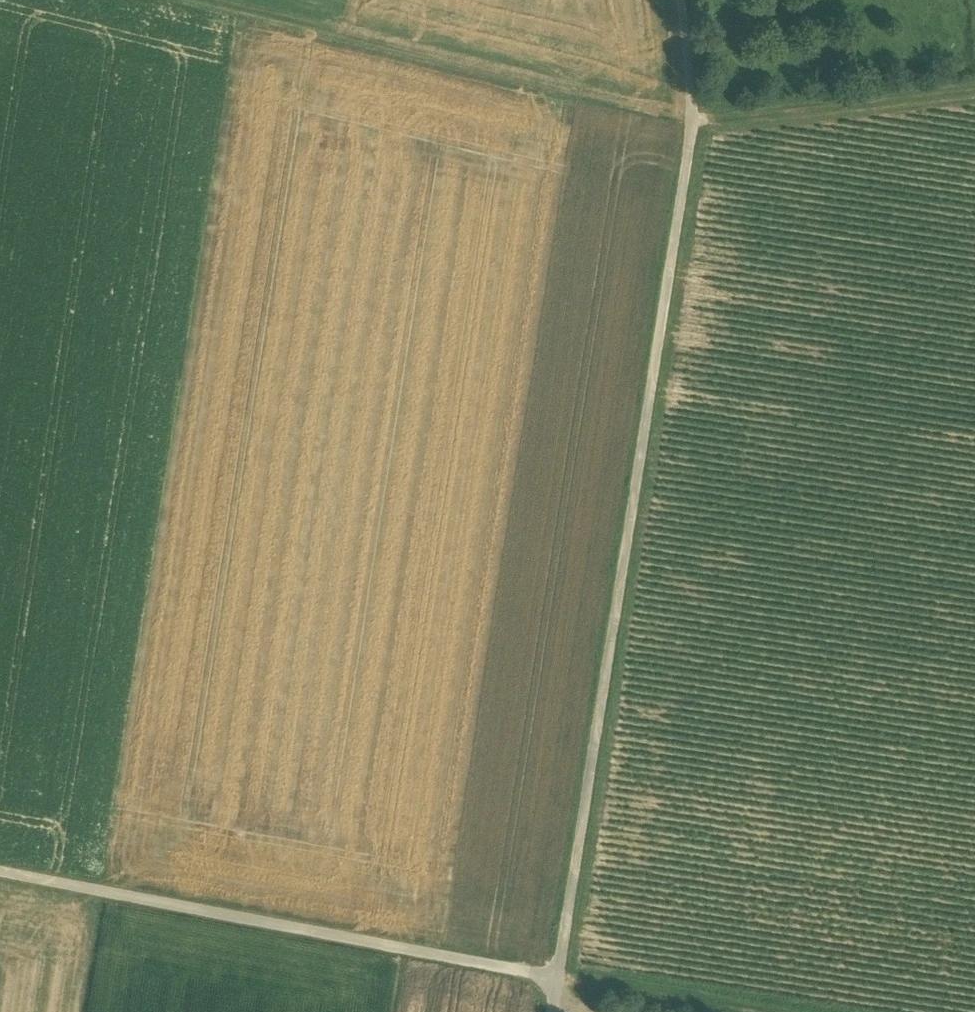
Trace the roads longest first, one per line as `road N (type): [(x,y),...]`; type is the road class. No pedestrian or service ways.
road 1 (track): [(677,0),(692,125),(551,1011)]
road 2 (track): [(974,91),(692,125),(188,0)]
road 3 (track): [(784,1011),(0,869)]

